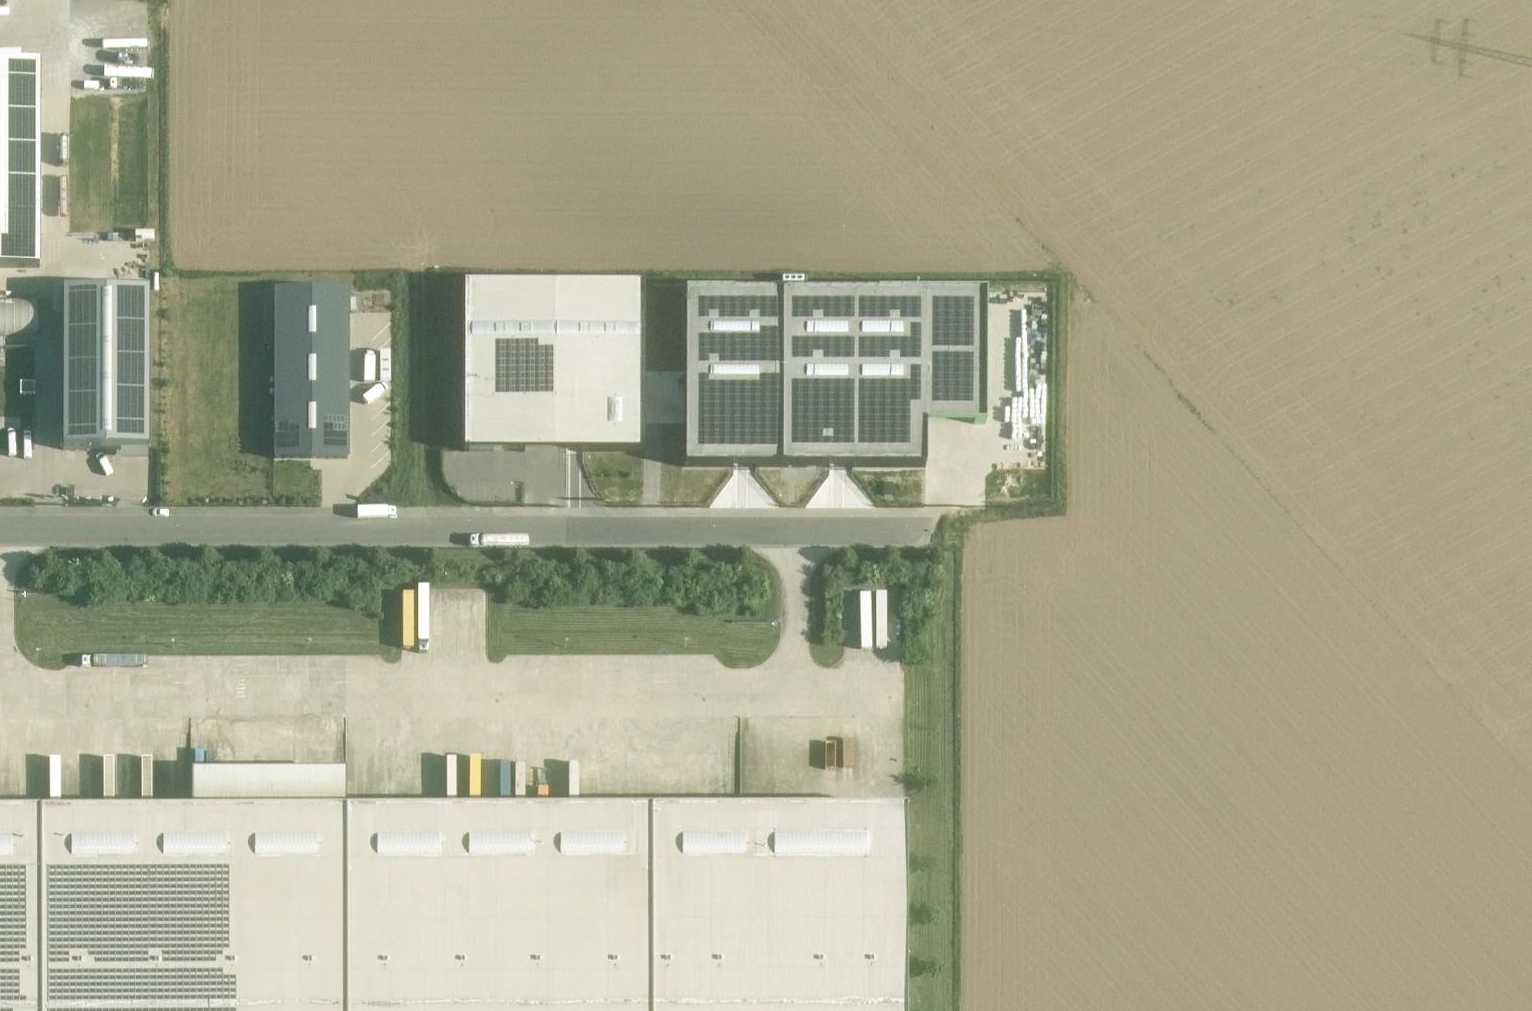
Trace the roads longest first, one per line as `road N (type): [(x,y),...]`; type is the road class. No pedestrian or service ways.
road 1 (unclassified): [(0,534),(869,526)]

